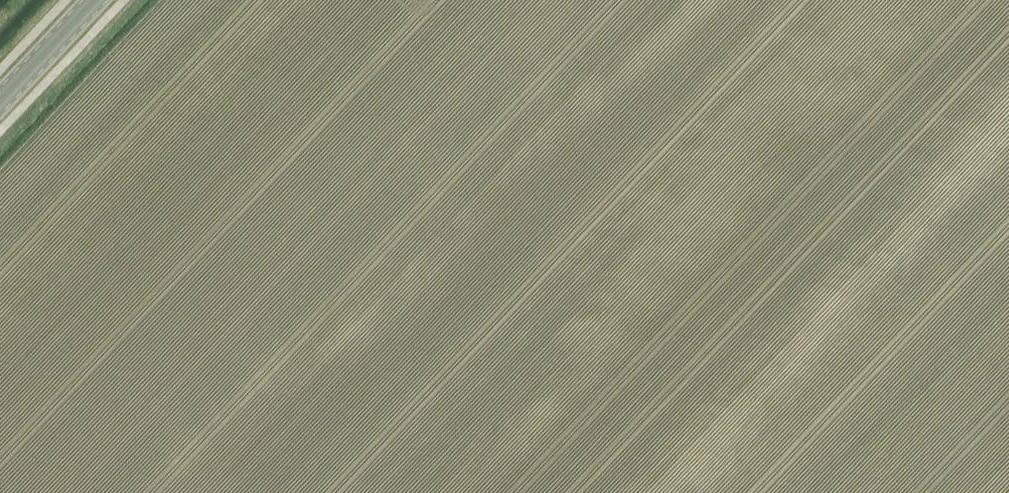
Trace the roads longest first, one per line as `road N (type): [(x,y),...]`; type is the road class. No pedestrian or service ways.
road 1 (secondary): [(0,103),(97,0)]

